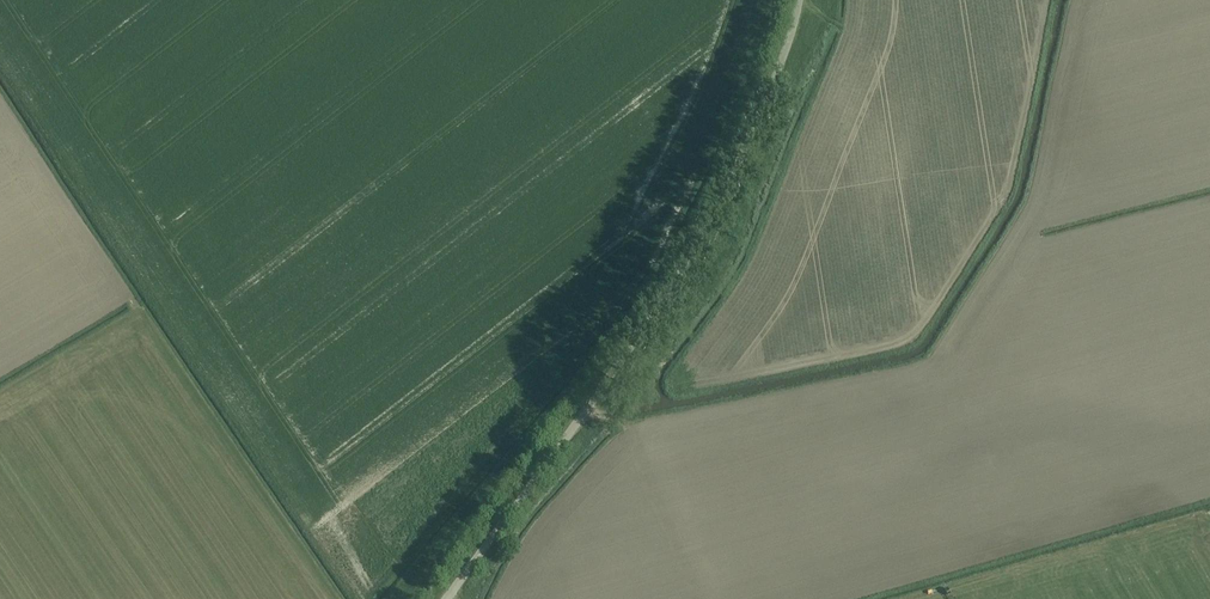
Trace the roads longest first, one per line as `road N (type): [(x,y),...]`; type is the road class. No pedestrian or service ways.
road 1 (unclassified): [(447,598),(689,262),(755,127),(800,0)]

